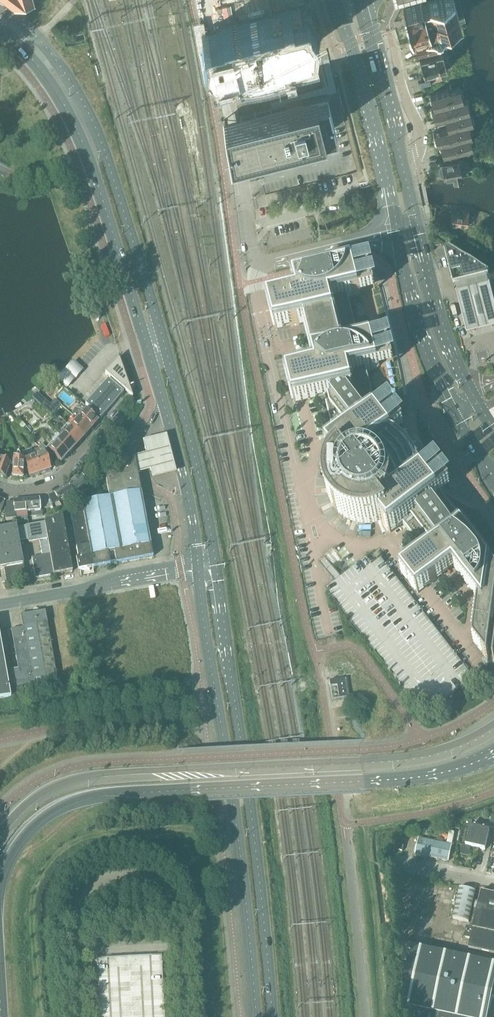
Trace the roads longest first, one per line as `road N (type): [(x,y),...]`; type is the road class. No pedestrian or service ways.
road 1 (tertiary): [(215,561),(150,293),(91,115),(37,36),(0,5)]
road 2 (tertiary): [(0,27),(59,96),(99,186),(183,464),(196,564)]
road 3 (secondary): [(0,879),(31,826),(89,794),(419,777),(493,753)]
road 4 (secondary): [(493,729),(452,750),(404,760),(88,776),(35,796),(0,835)]
road 5 (tertiary): [(272,1016),(215,561)]
road 6 (tertiary): [(196,564),(235,805),(258,1016)]
road 7 (unclassified): [(397,231),(260,263),(251,248),(230,117)]
road 8 (primary): [(335,0),(397,231)]
road 9 (tertiary): [(0,604),(196,564)]
road 10 (primary): [(397,231),(417,317),(454,409)]
road 11 (primary): [(472,391),(439,323),(416,227)]
road 12 (residential): [(0,489),(35,490),(54,481),(112,421)]

